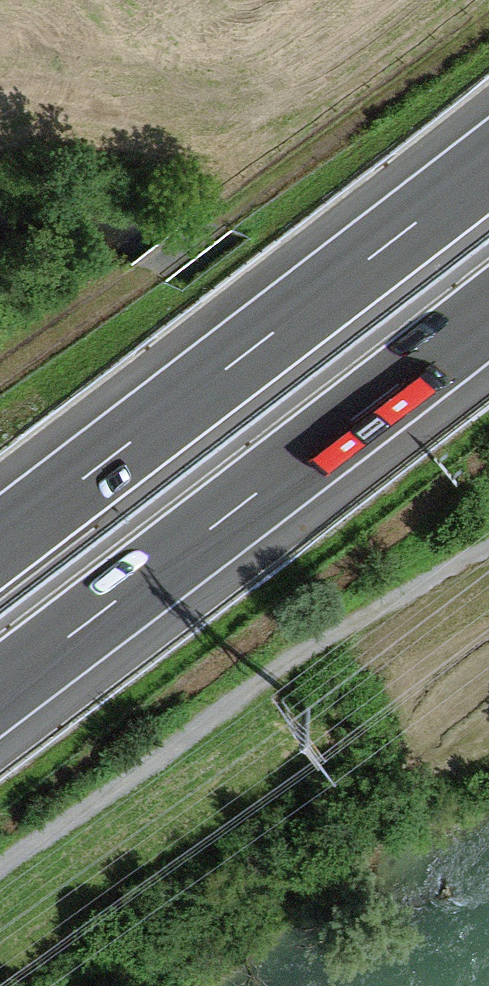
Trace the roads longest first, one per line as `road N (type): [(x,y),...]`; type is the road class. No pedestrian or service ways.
road 1 (motorway): [(0,678),(488,294)]
road 2 (motorway): [(488,154),(0,536)]
road 3 (track): [(0,359),(214,219),(488,9)]
road 4 (track): [(0,874),(316,631),(488,548)]

